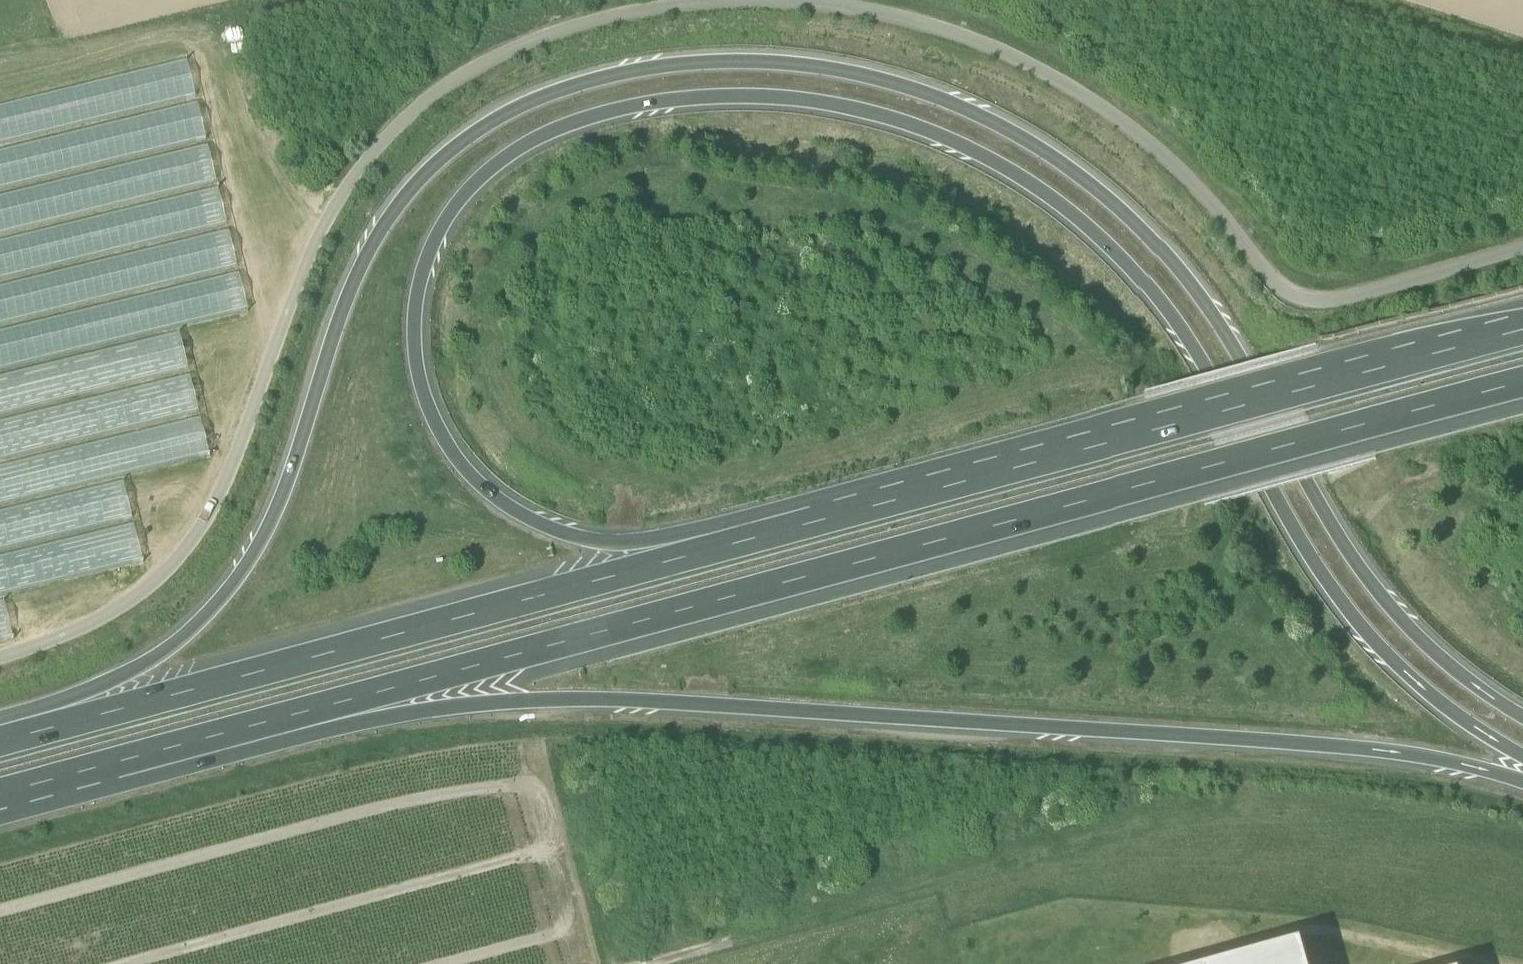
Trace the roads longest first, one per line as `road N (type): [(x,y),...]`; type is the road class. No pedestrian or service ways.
road 1 (motorway): [(1522,717),(1451,666),(1380,595),(1324,510),(1230,336),(1163,246),(1101,188),(1033,140),(918,86),(828,65),(729,59),(645,66),(545,93),(492,119),(431,165),(389,214),(353,281),(292,468),(255,548),(201,618),(73,721)]
road 2 (track): [(0,665),(133,606),(195,540),(239,458),(305,272),(373,150),(426,101),(492,59),(575,27),(682,6),(766,4),(849,10),(992,49),(1137,131),(1199,187),(1266,272),(1306,299),(1355,299),(1522,246)]
road 3 (motorway): [(702,553),(586,540),(512,508),(465,467),(436,418),(417,349),(420,284),(436,240),(497,165),(550,132),(617,110),(751,94),(885,114),(1009,169),(1113,248),(1188,339),(1281,512),(1352,617),(1413,683),(1522,758)]
road 4 (motorway): [(334,703),(1522,390)]
road 5 (motorway): [(334,703),(689,703),(1368,748),(1522,777)]
road 6 (motorway): [(1522,334),(702,553)]
road 7 (motorway): [(702,553),(73,721)]
road 8 (track): [(1172,821),(653,963)]
road 9 (motorway): [(0,792),(334,703)]
road 10 (track): [(305,272),(192,31)]

